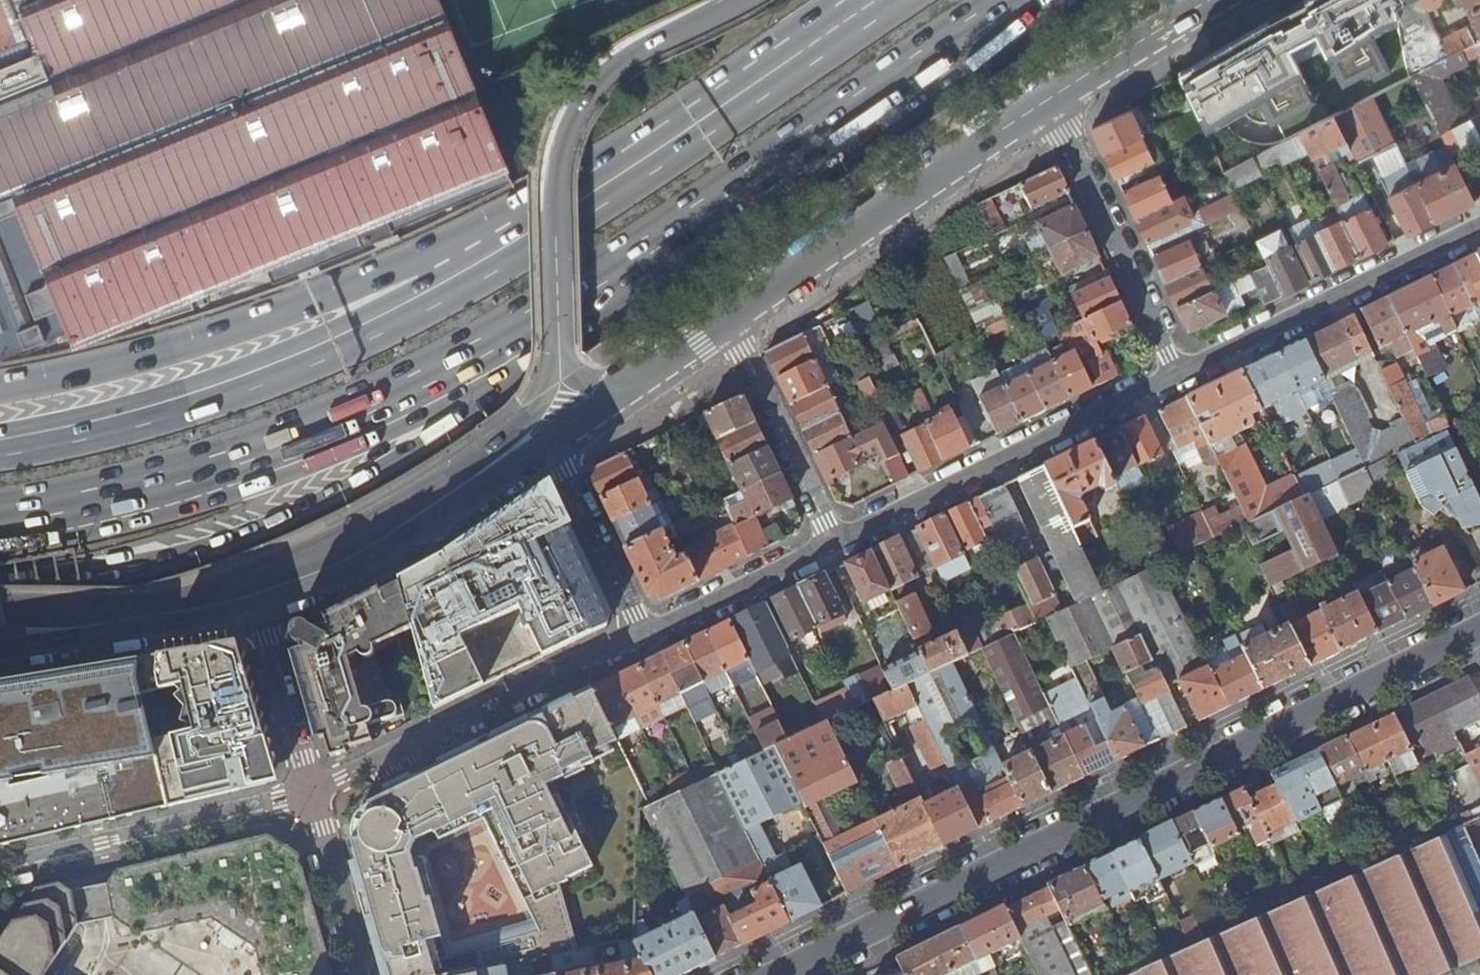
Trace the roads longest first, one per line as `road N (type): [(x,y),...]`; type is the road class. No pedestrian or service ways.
road 1 (secondary): [(1479,629),(775,974)]
road 2 (trunk): [(0,592),(178,559),(296,523),(460,433),(637,259)]
road 3 (trunk): [(0,516),(271,446),(416,383),(637,259)]
road 4 (trunk): [(560,360),(495,447),(299,562),(168,598),(0,607)]
road 5 (trunk): [(479,263),(228,390),(0,446)]
road 6 (motorway): [(479,263),(377,274),(185,348),(0,391)]
road 7 (trunk): [(878,0),(479,263)]
road 8 (trunk): [(737,0),(604,67),(562,132),(555,163),(560,360)]
road 9 (trunk): [(637,259),(1008,0)]
road 10 (primary): [(731,322),(1046,104)]
road 11 (residential): [(1175,378),(837,543)]
road 12 (residential): [(641,639),(304,798)]
road 13 (residential): [(1479,226),(1175,378)]
road 14 (tertiary): [(258,609),(367,568),(548,447)]
road 15 (residential): [(304,798),(0,869)]
road 16 (residential): [(1175,378),(1046,104)]
road 17 (tertiary): [(0,653),(258,609)]
road 18 (residential): [(837,543),(731,322)]
road 19 (residential): [(837,543),(641,639)]
road 20 (residential): [(548,447),(641,639)]
road 21 (primary): [(1046,104),(1222,0)]
road 22 (residential): [(304,798),(258,609)]
road 23 (residential): [(304,798),(357,974)]

